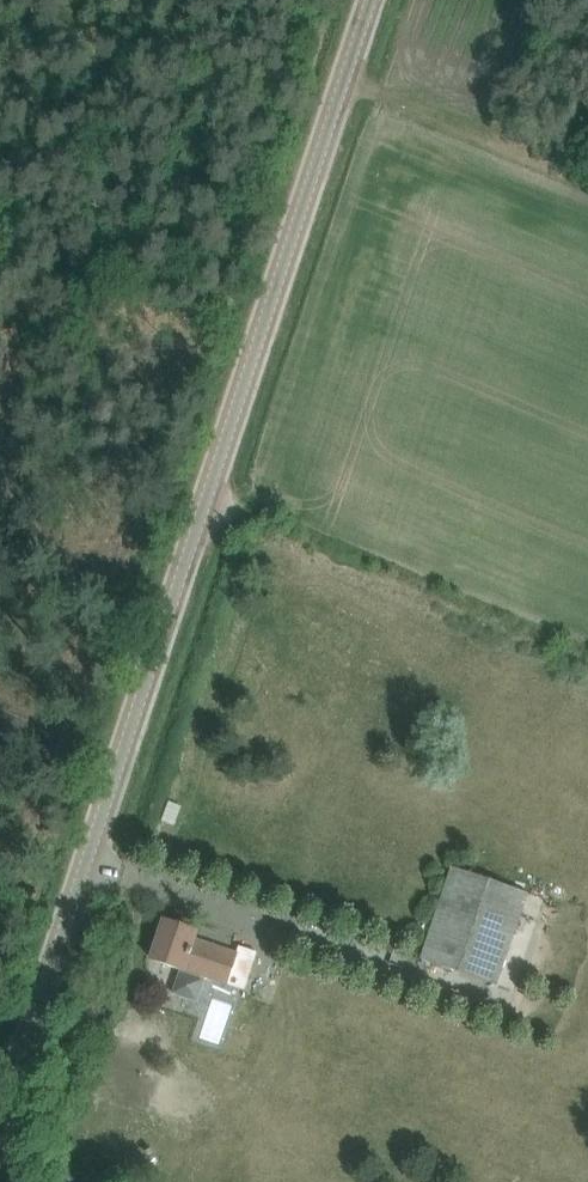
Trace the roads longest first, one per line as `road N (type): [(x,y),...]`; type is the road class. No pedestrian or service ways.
road 1 (tertiary): [(0,1127),(372,0)]
road 2 (track): [(0,298),(269,316)]
road 3 (track): [(346,77),(587,180)]

